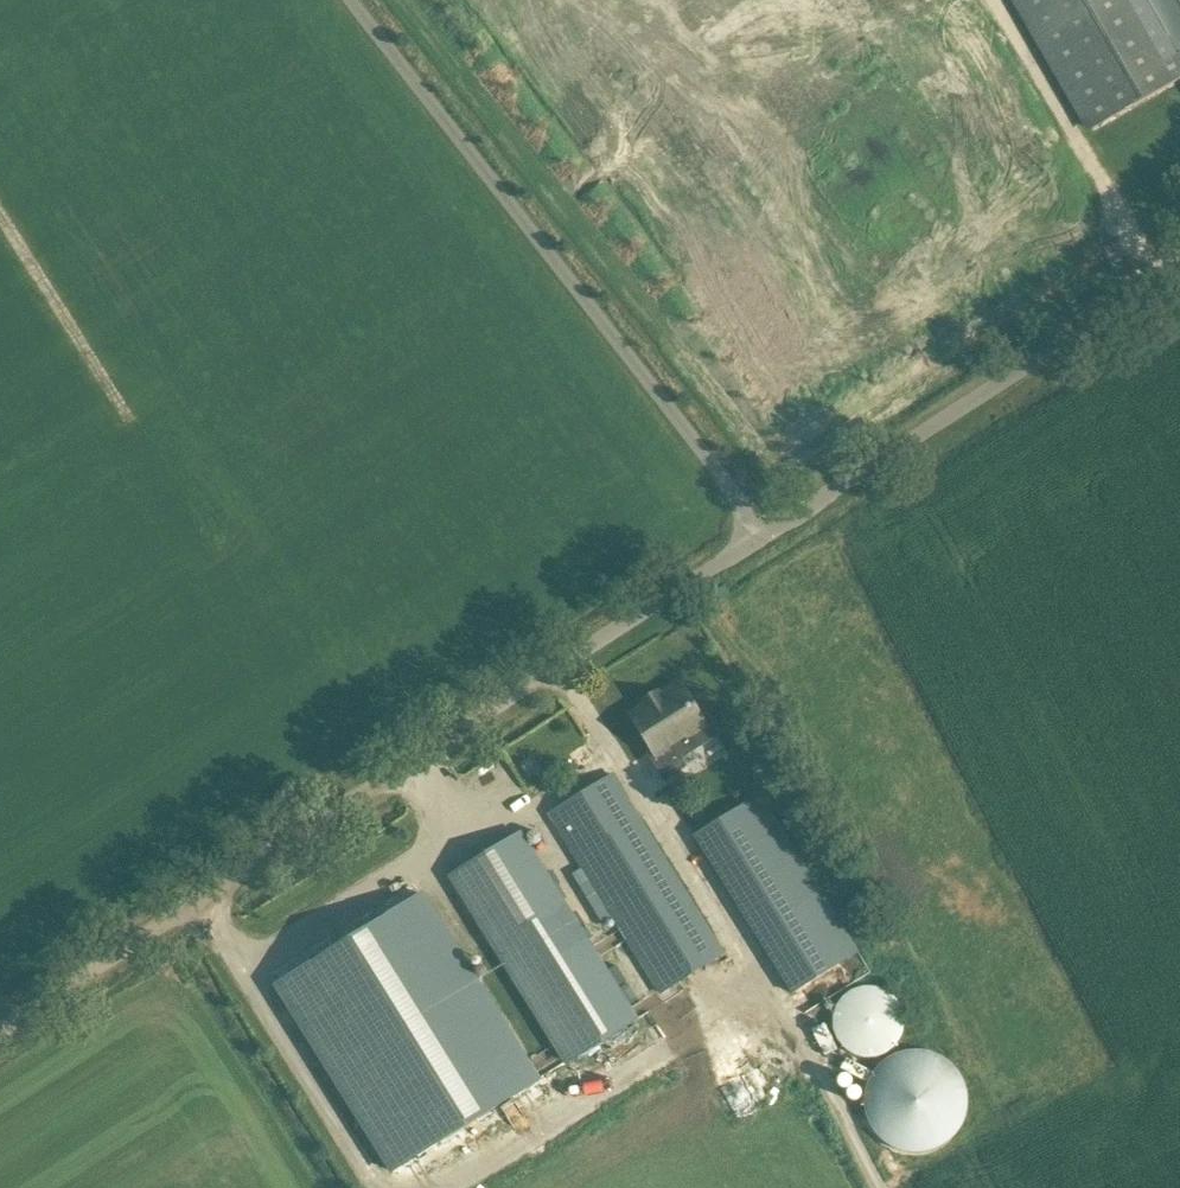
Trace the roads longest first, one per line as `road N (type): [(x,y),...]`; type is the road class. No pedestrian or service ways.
road 1 (unclassified): [(0,1027),(1179,265)]
road 2 (track): [(355,797),(0,224)]
road 3 (track): [(872,1187),(774,997),(606,746),(570,659)]

